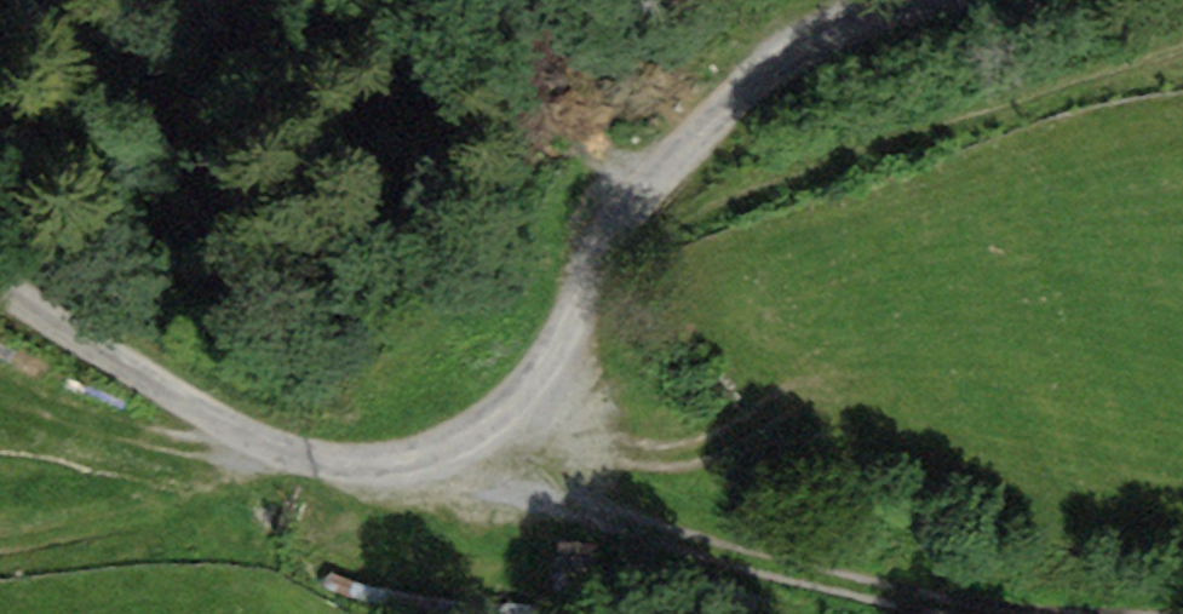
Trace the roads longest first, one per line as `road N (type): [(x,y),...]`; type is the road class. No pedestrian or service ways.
road 1 (track): [(908,0),(833,23),(753,75),(608,241),(551,383),(500,429),(442,462),(389,471),(263,447)]
road 2 (track): [(1010,613),(875,592),(537,502),(442,462)]
road 3 (unclassified): [(263,447),(0,270)]

